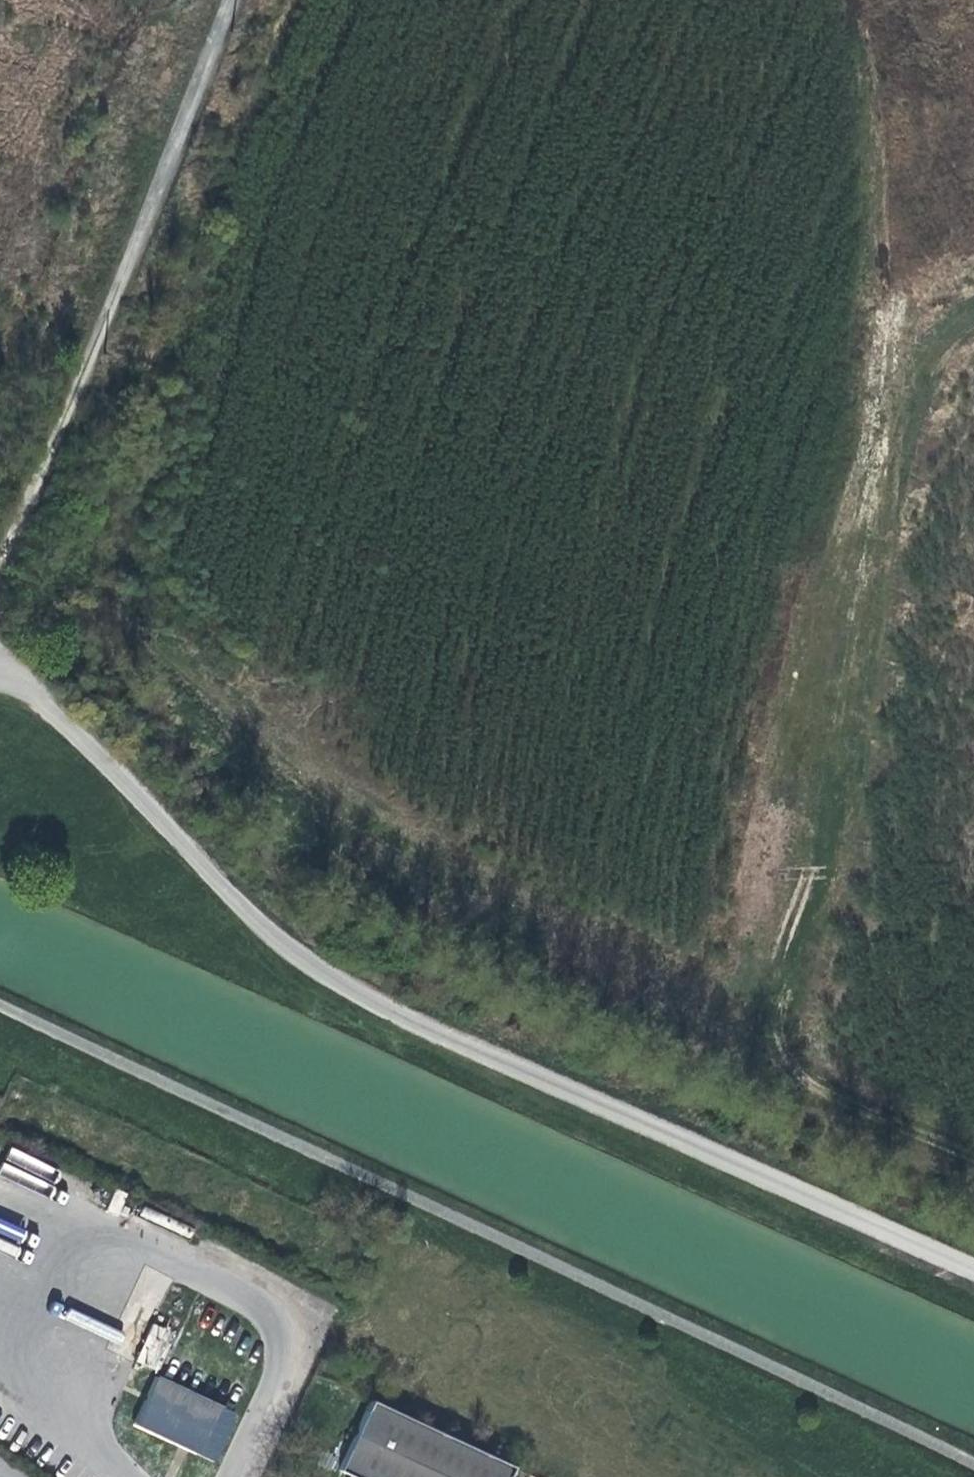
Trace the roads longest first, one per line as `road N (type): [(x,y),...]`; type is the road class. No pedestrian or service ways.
road 1 (unclassified): [(0,546),(228,0)]

